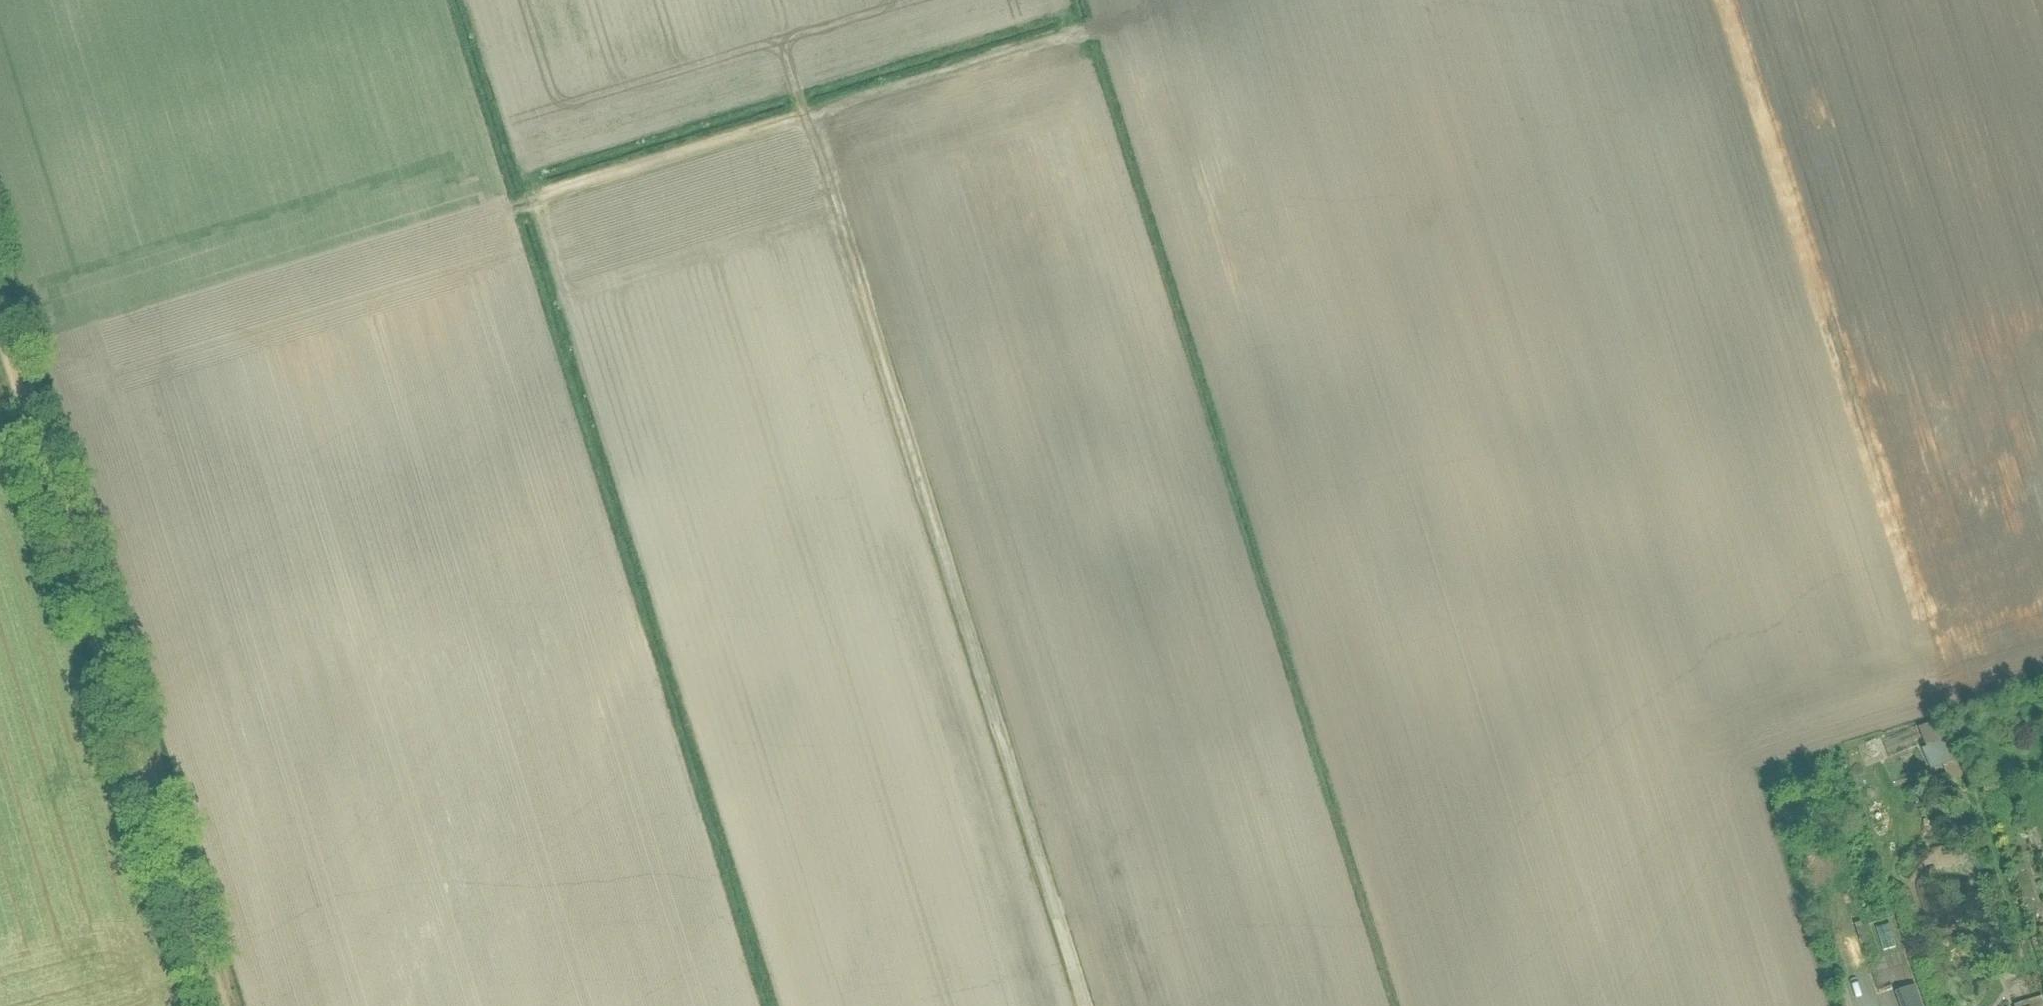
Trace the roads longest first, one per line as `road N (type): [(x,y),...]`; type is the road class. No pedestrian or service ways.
road 1 (track): [(1086,1005),(815,112),(536,197)]
road 2 (track): [(217,1005),(0,312)]

